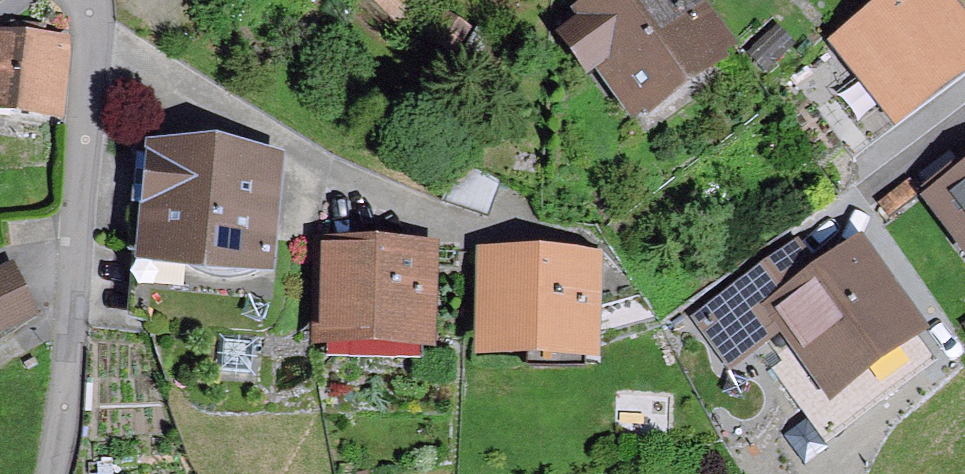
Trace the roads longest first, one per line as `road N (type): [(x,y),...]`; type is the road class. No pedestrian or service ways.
road 1 (residential): [(84,0),(92,36),(82,175),(46,473)]

